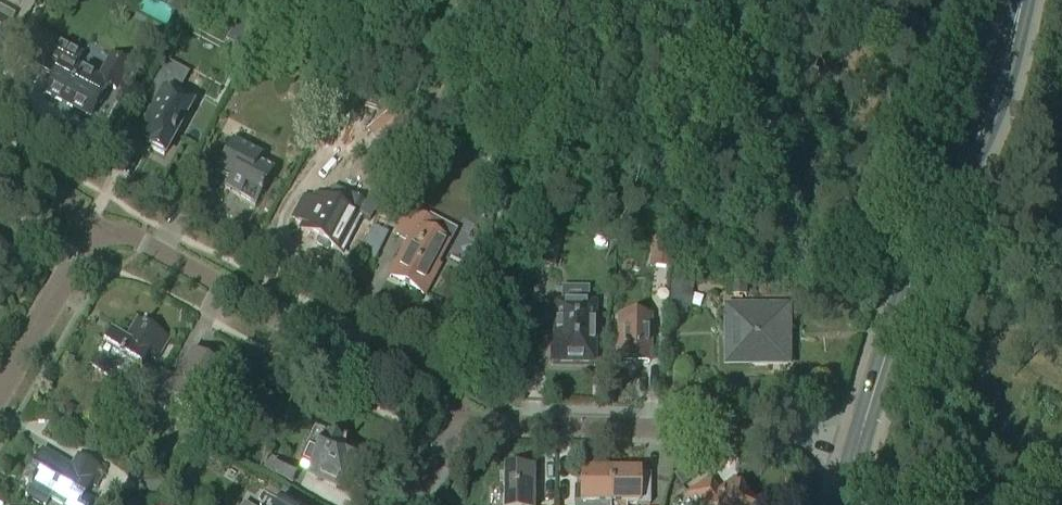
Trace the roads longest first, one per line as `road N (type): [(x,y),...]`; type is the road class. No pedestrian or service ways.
road 1 (primary): [(857,451),(935,220),(995,104),(1021,0)]
road 2 (tertiary): [(459,416),(432,390),(298,320),(131,237),(98,229)]
road 3 (tertiary): [(857,451),(781,430),(459,416)]
road 4 (residential): [(0,395),(98,229)]

